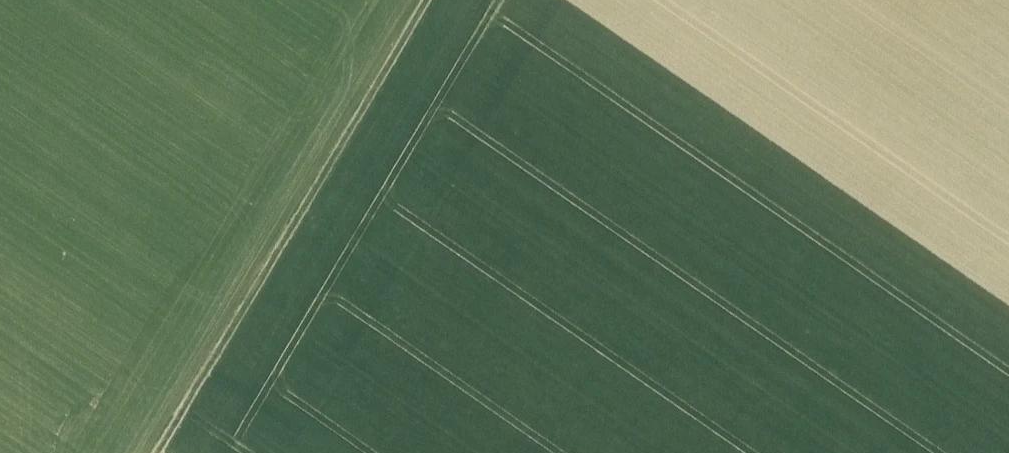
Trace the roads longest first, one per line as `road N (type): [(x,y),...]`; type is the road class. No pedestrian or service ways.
road 1 (track): [(159,452),(429,0)]

